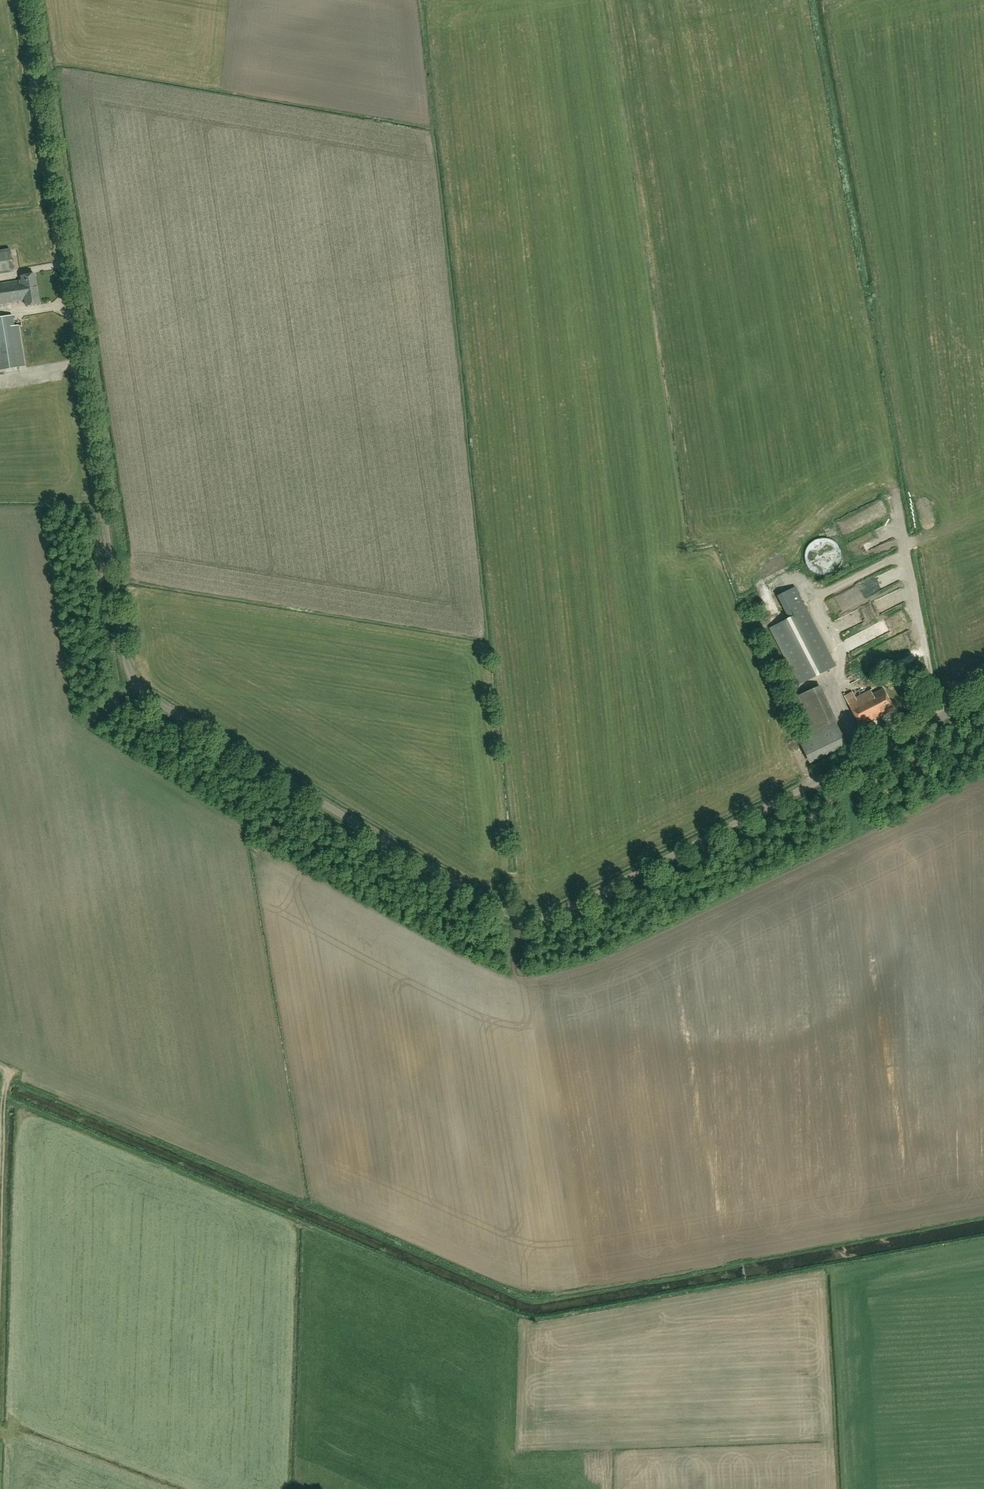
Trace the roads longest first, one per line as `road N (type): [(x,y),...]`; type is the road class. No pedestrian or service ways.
road 1 (unclassified): [(983,695),(569,909),(530,918),(488,904),(153,699),(124,652),(24,0)]
road 2 (track): [(0,1217),(0,1068)]

